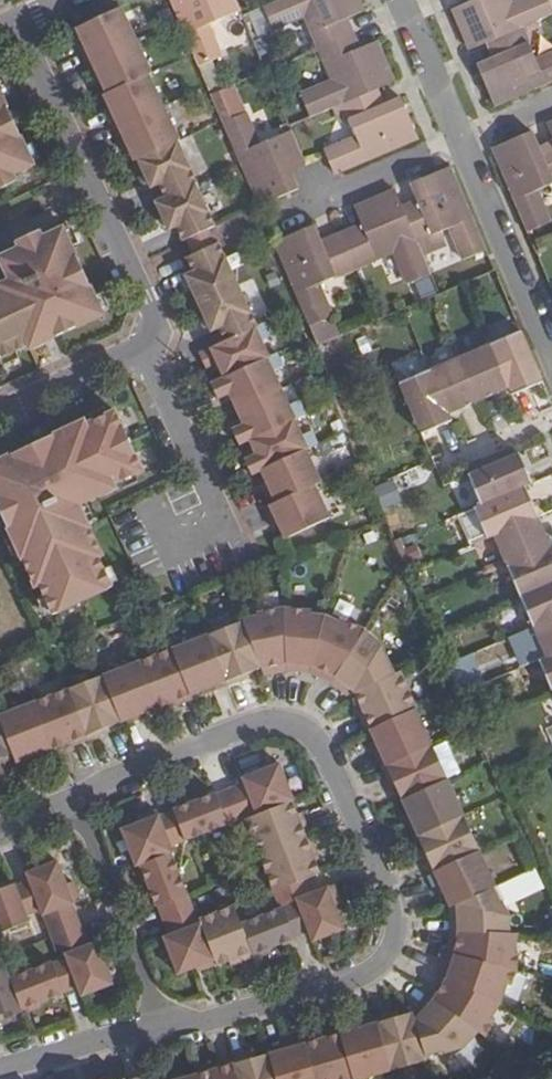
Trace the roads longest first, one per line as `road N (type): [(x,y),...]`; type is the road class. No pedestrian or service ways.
road 1 (residential): [(165,1031),(368,979),(392,954),(385,898),(320,740),(295,726),(256,726),(76,803)]
road 2 (residential): [(17,24),(148,303),(161,343),(146,350)]
road 3 (residential): [(76,803),(165,1031)]
road 4 (residential): [(461,143),(551,359)]
road 5 (residential): [(146,350),(231,535)]
road 6 (residential): [(0,1074),(165,1031)]
road 7 (residential): [(461,143),(308,207)]
road 8 (residential): [(146,350),(0,418)]
road 9 (residential): [(402,0),(461,143)]

